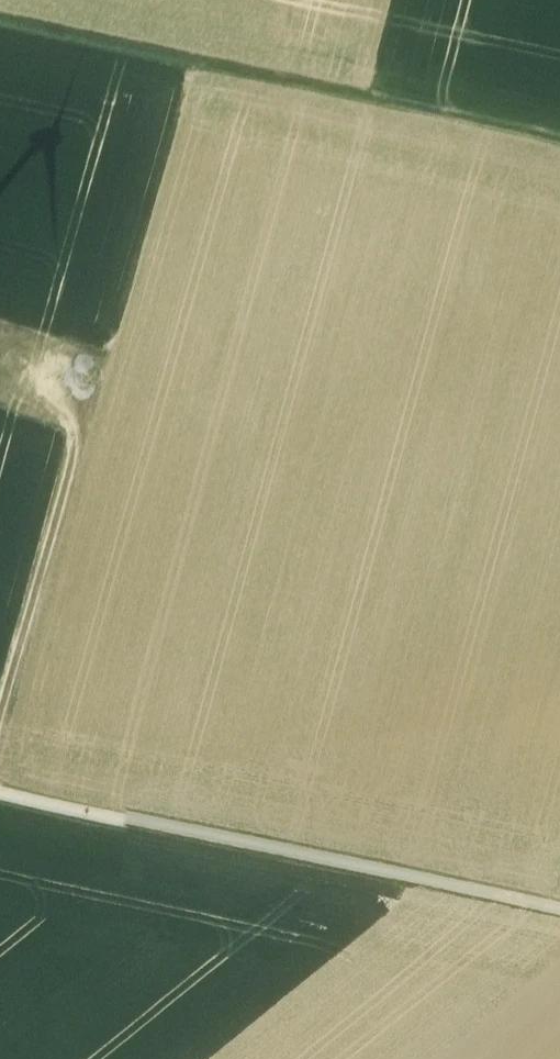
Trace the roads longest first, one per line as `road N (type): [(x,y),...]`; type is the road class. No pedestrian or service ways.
road 1 (track): [(559,143),(0,22)]
road 2 (track): [(0,794),(559,914)]

